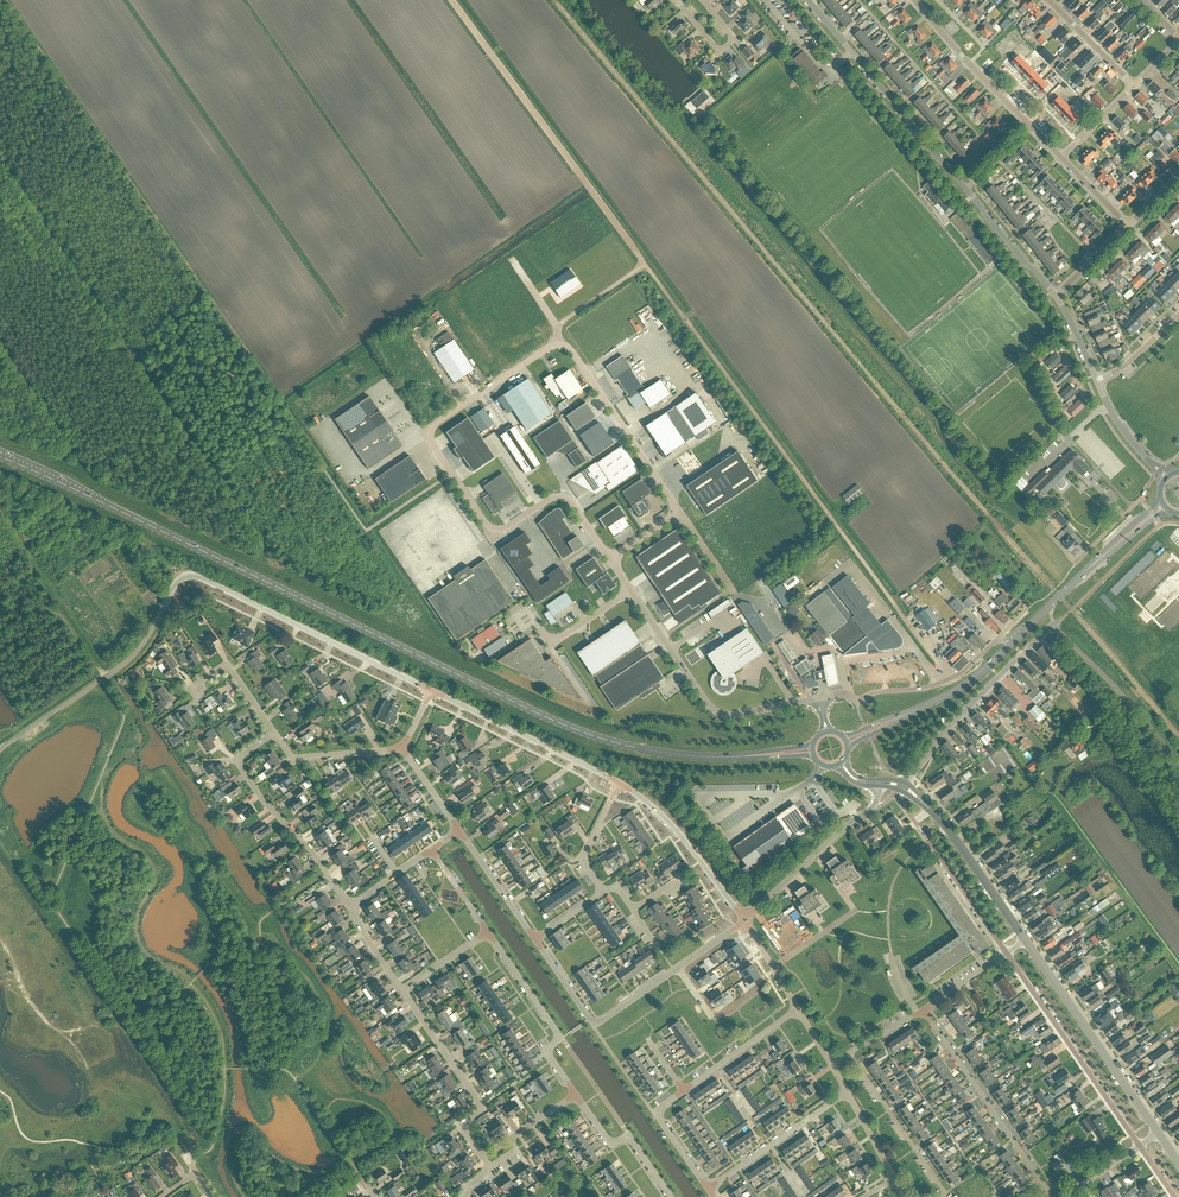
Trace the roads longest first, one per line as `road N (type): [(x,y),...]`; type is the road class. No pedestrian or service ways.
road 1 (primary): [(814,751),(698,756),(603,739),(0,456)]
road 2 (track): [(452,0),(951,680)]
road 3 (unclassified): [(558,344),(432,426),(431,441),(496,531),(560,496),(611,559)]
road 4 (unclassified): [(431,691),(190,575),(175,582),(137,651),(101,679)]
road 5 (unclassified): [(904,787),(946,730),(1054,626),(1178,763)]
road 6 (unclassified): [(632,592),(716,711),(732,716),(820,698)]
road 7 (unclassified): [(965,188),(808,0)]
road 8 (tertiary): [(1158,1133),(1025,939)]
road 9 (residential): [(1140,1146),(1006,953)]
road 10 (residential): [(350,905),(237,760),(274,733)]
road 11 (residential): [(1053,1196),(923,1010)]
road 12 (residential): [(485,1159),(462,1126),(483,1107),(402,990)]
road 13 (unclassified): [(679,512),(571,349),(558,344)]
road 14 (unclassified): [(619,782),(431,691)]
road 15 (residential): [(678,969),(594,1026),(535,940)]
road 16 (primary): [(1019,636),(959,689),(846,743)]
road 17 (unclassified): [(745,921),(874,806),(878,783)]
road 18 (residential): [(820,698),(857,701),(932,687),(963,672),(998,640)]
road 19 (tertiary): [(1025,939),(956,839),(904,787)]
road 20 (residential): [(576,1093),(550,1055),(555,1029),(488,932)]
road 21 (unclassified): [(745,921),(661,813),(619,782)]
road 22 (residential): [(943,1196),(850,1053)]
road 23 (residential): [(708,1189),(847,1094)]
road 24 (unclassified): [(509,622),(526,610),(556,640),(632,592)]
road 25 (residential): [(671,1196),(633,1142),(607,1140),(576,1093)]
road 26 (unclassified): [(1056,297),(965,188)]
road 27 (residential): [(274,733),(293,759),(402,750)]
road 28 (residential): [(685,1091),(797,1009)]
road 29 (residential): [(1006,953),(928,840)]
road 30 (residential): [(708,1189),(655,1112),(685,1091)]
road 31 (residential): [(677,1),(723,49),(732,36),(702,0)]
road 32 (residential): [(603,891),(582,857),(619,782)]
road 33 (unclassified): [(0,749),(101,679)]
road 34 (residential): [(1159,471),(1077,562)]
road 35 (residential): [(1134,86),(1049,0)]
road 36 (residential): [(274,733),(227,667),(198,691)]

